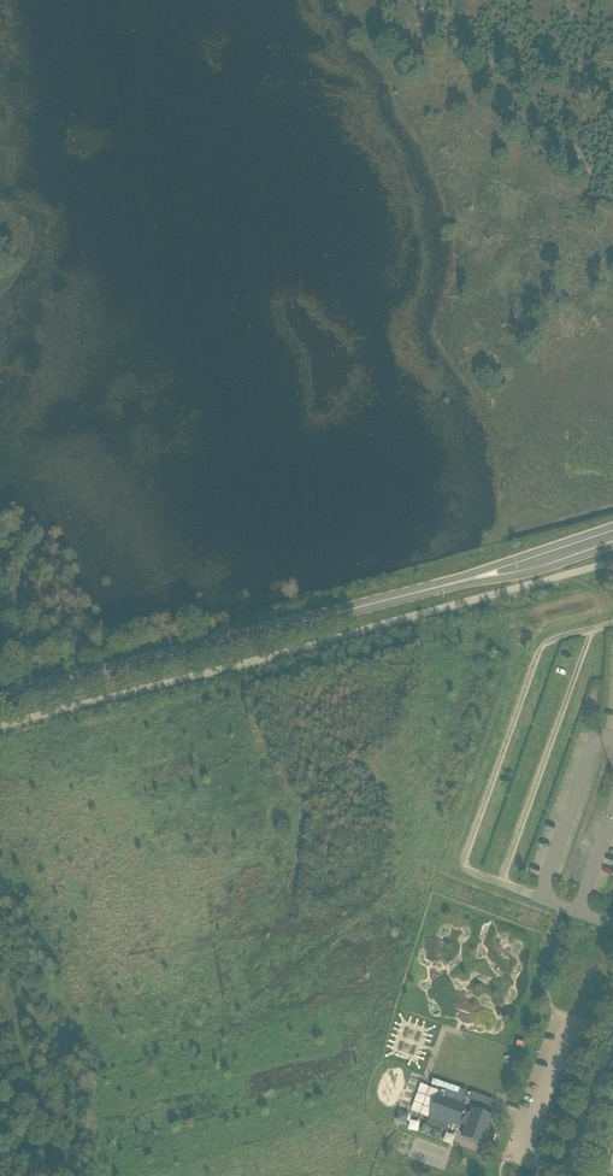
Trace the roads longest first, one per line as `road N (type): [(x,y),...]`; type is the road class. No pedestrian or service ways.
road 1 (secondary): [(465,579),(0,698)]
road 2 (track): [(0,985),(52,1175)]
road 3 (secondary): [(612,526),(465,579)]
road 4 (secondary): [(465,579),(519,575),(612,543)]
road 5 (unclassified): [(572,1175),(612,1060)]

